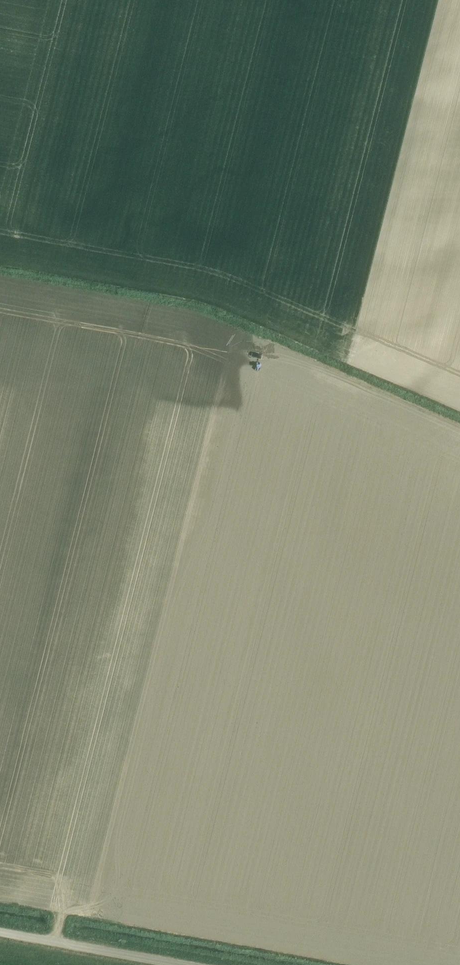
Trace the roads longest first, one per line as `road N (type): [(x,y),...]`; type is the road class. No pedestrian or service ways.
road 1 (unclassified): [(185,964),(0,932)]

